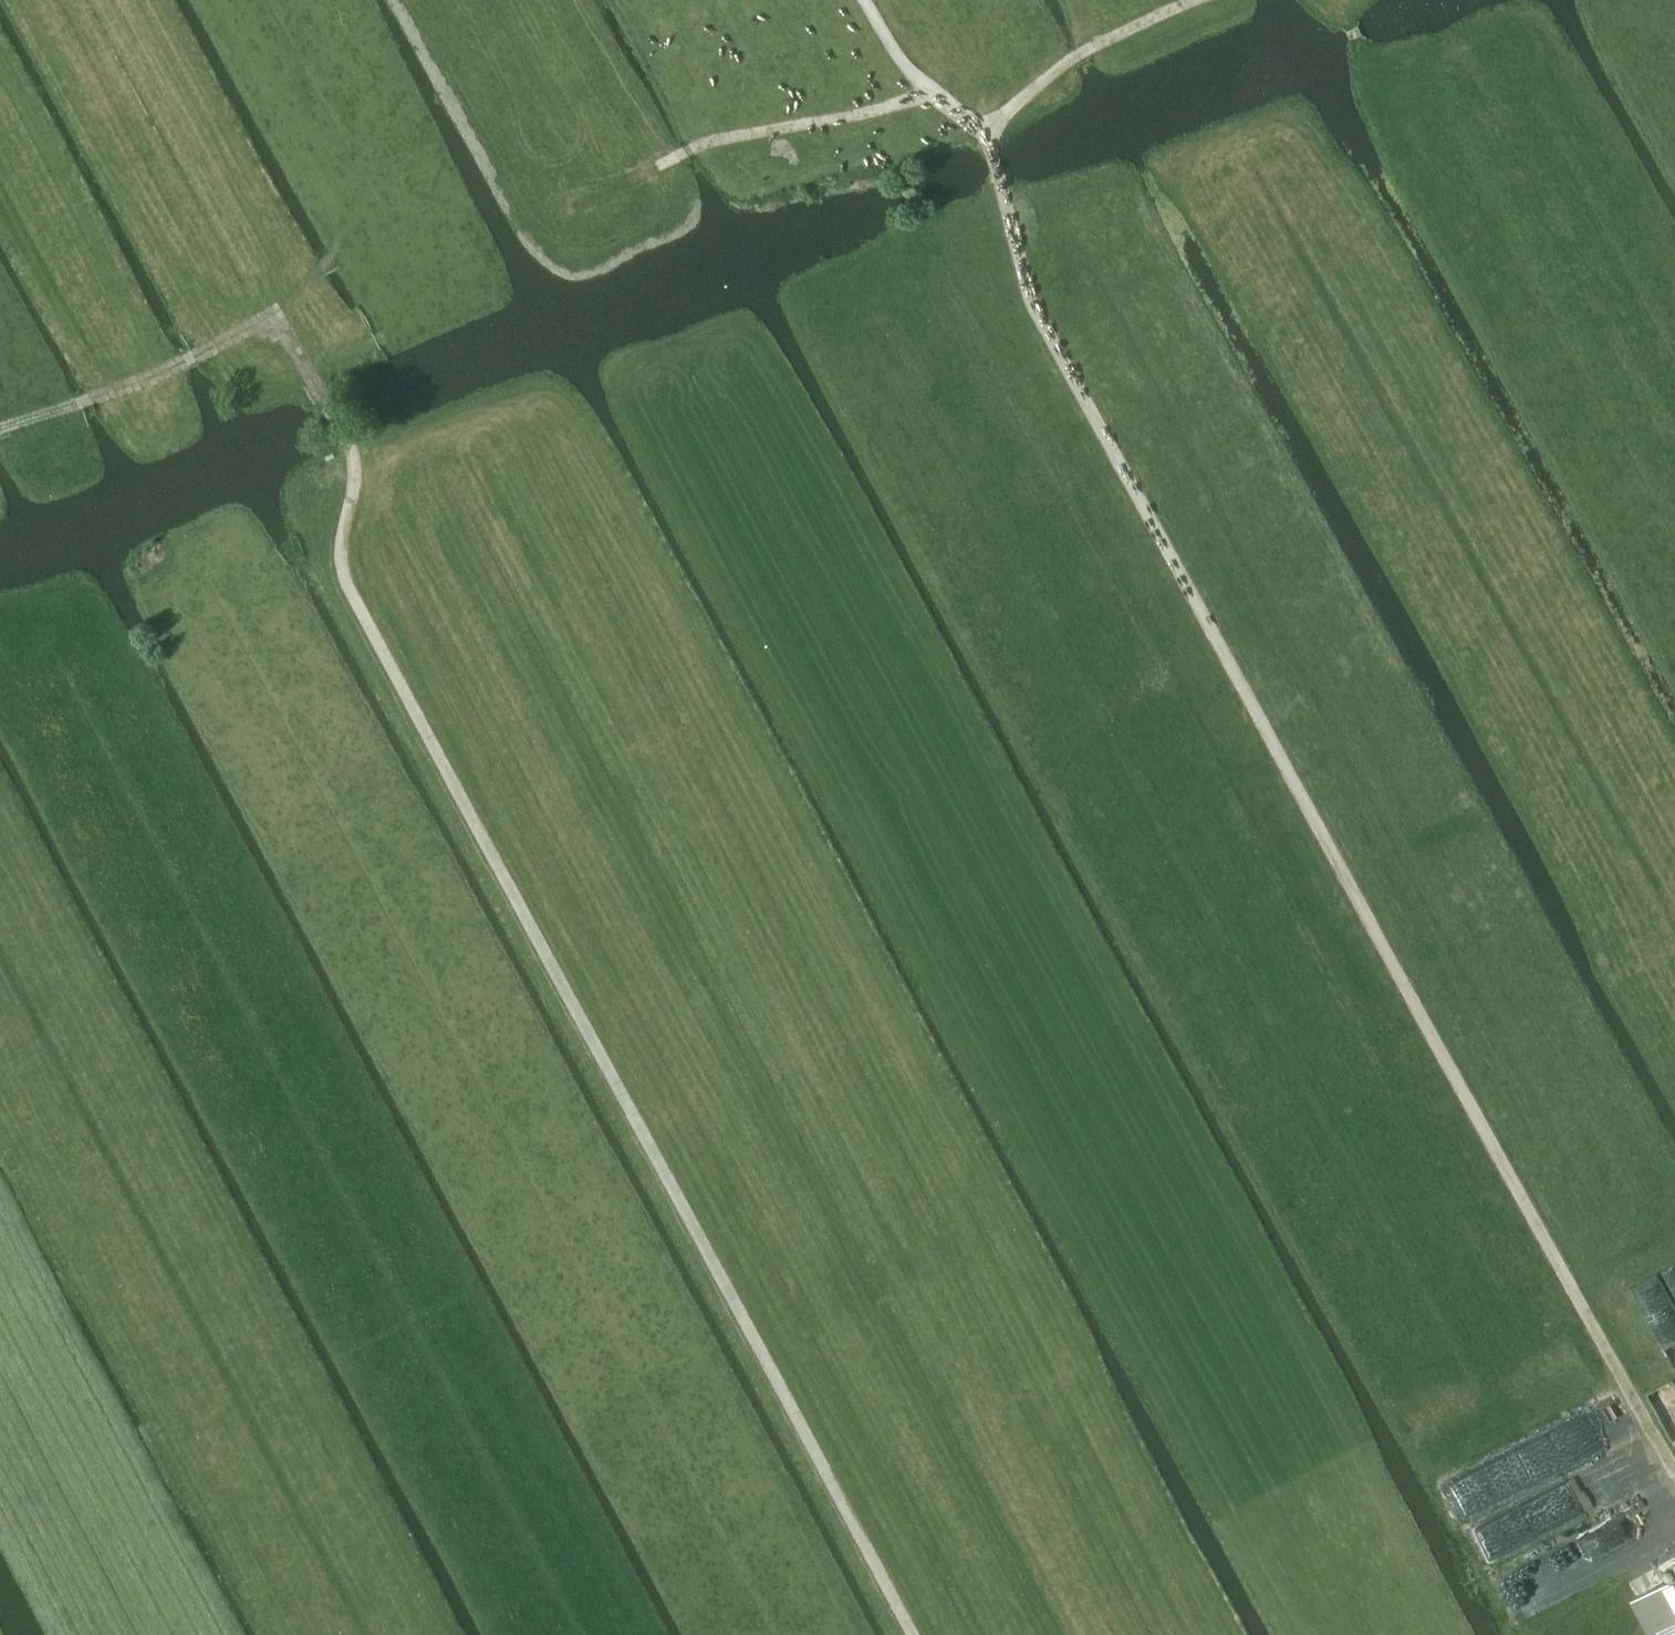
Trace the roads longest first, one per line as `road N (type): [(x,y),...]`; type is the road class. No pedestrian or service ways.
road 1 (track): [(911,1634),(342,574),(356,473),(350,451),(273,315),(147,381),(0,429)]
road 2 (track): [(1674,1459),(1267,734),(1006,210),(986,133),(909,75),(867,0)]

